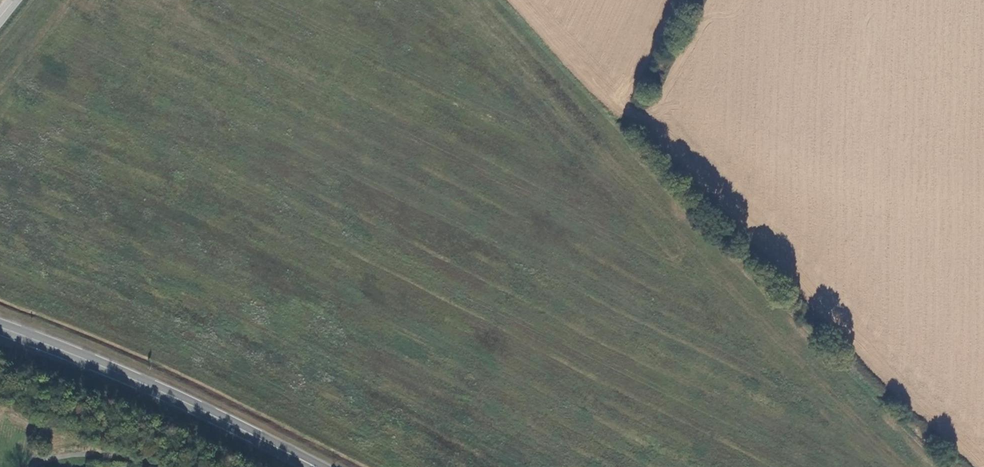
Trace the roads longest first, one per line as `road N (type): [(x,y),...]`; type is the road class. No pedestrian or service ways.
road 1 (primary): [(314,466),(113,370),(0,328)]

